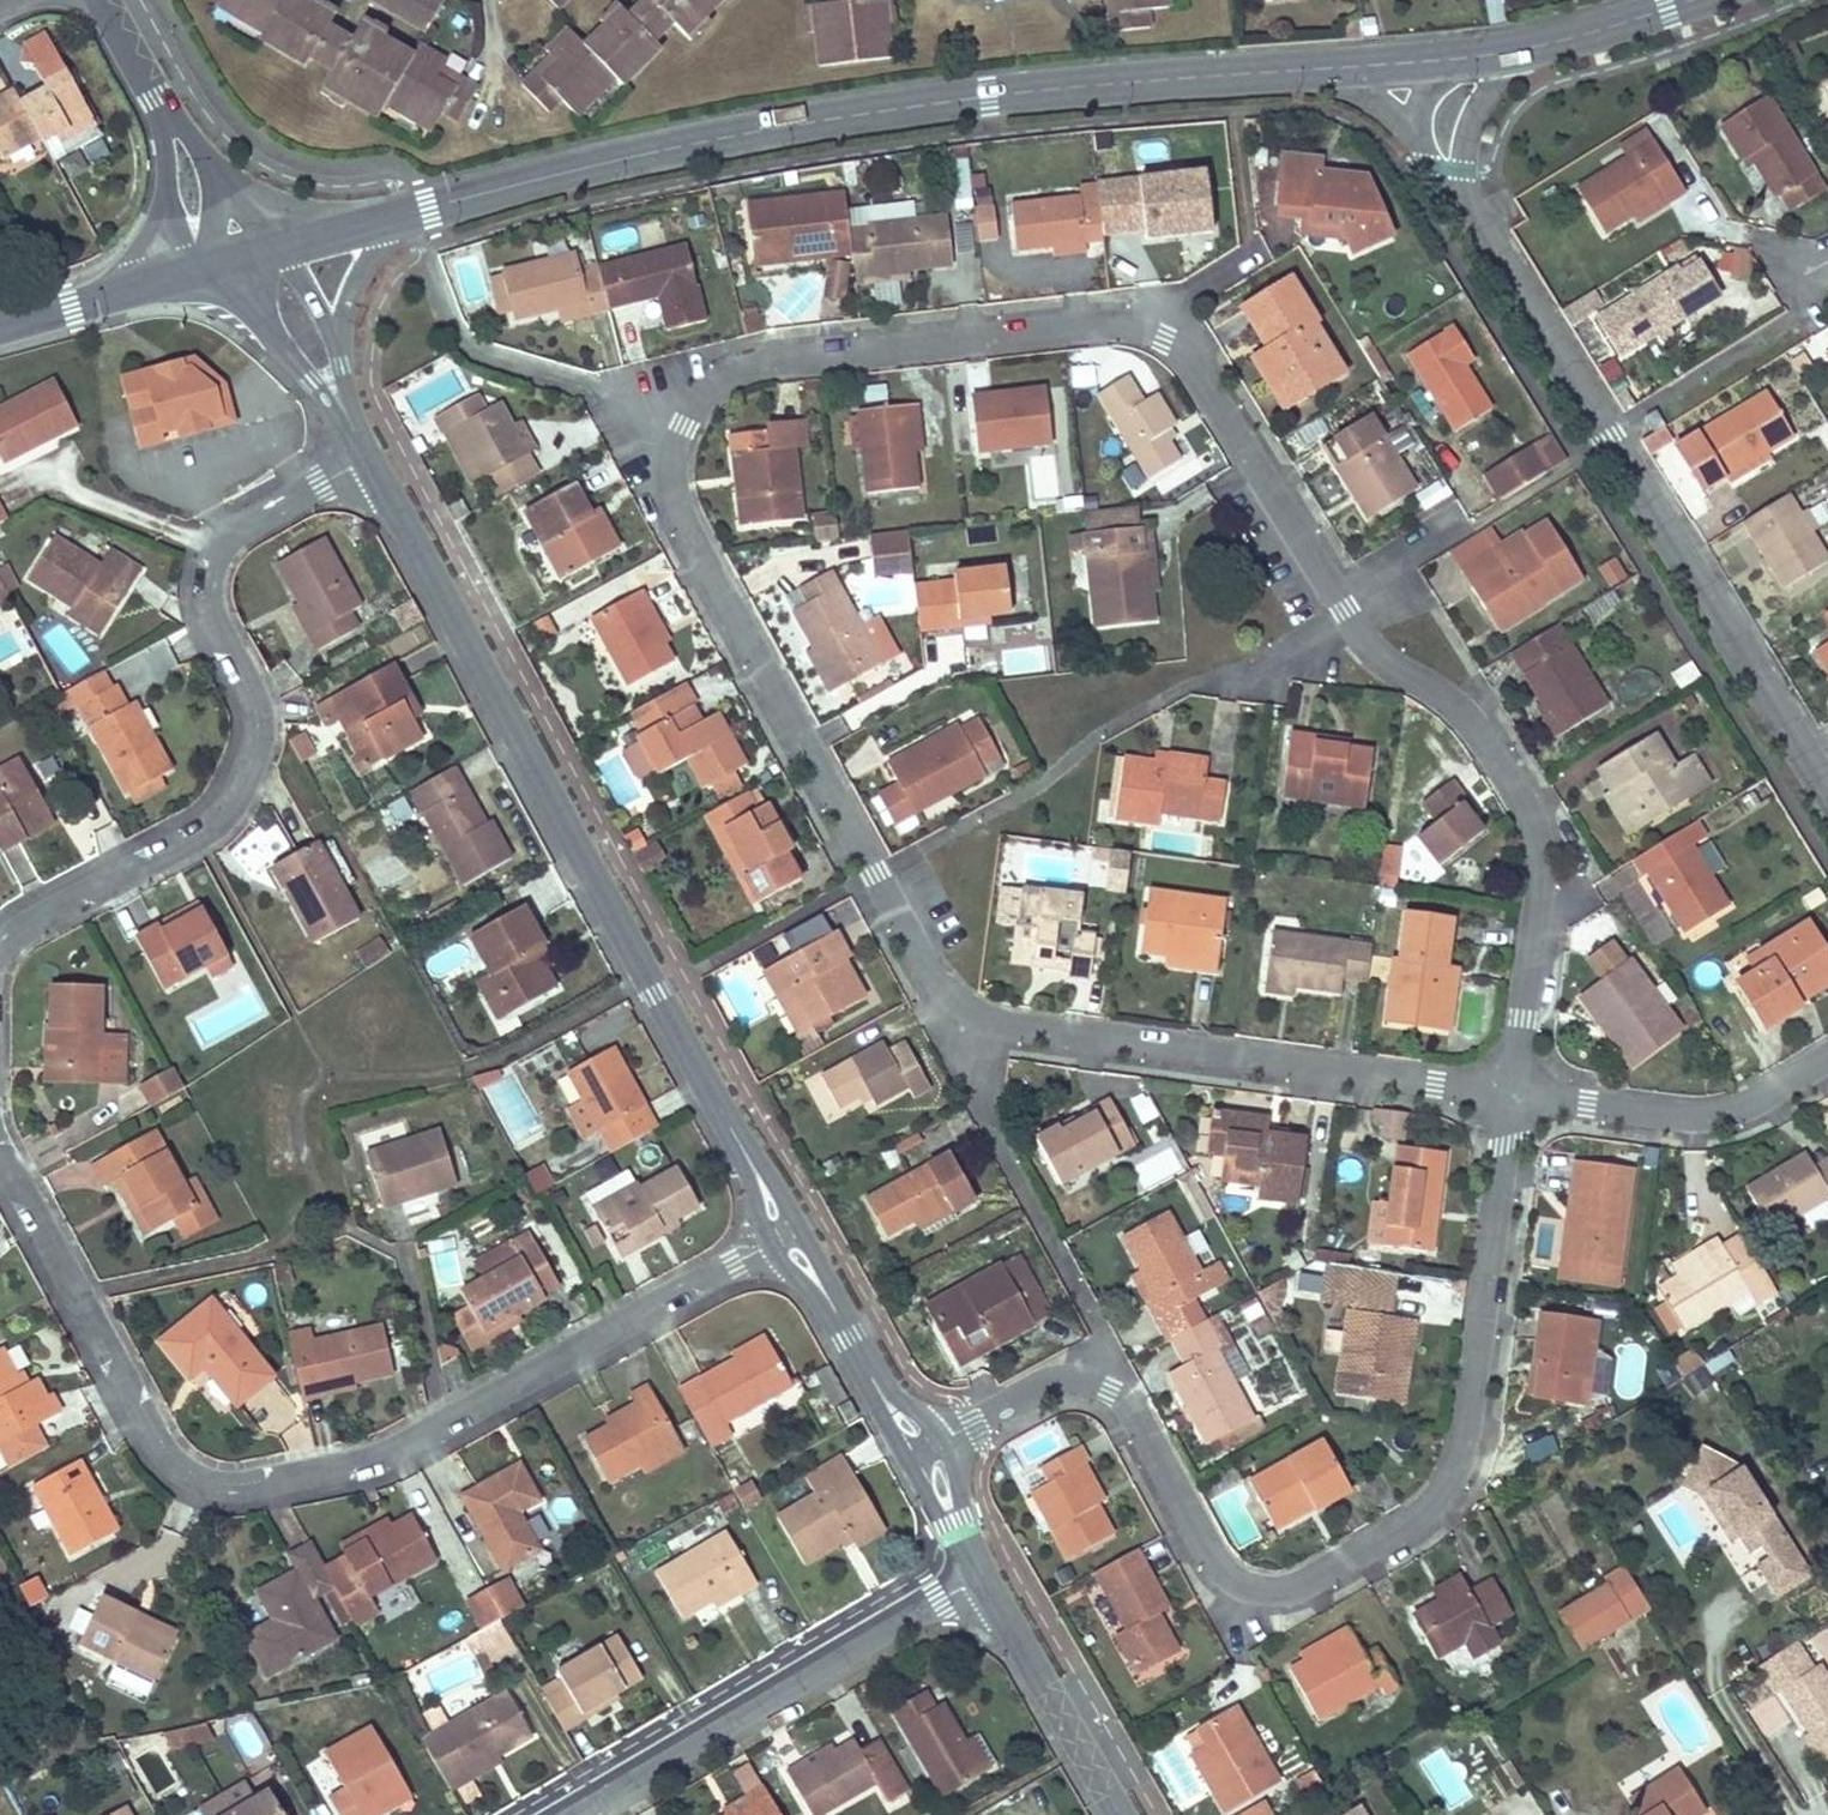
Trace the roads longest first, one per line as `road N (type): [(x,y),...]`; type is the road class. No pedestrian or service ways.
road 1 (residential): [(1145,316),(743,366),(703,389),(681,428),(671,472),(677,512),(943,999),(976,1018),(1037,1031),(1511,1096)]
road 2 (residential): [(926,1450),(1043,1387),(1076,1379),(1110,1389),(1135,1411),(1215,1564),(1250,1587),(1287,1593),(1420,1518),(1447,1489),(1462,1444),(1511,1096)]
road 3 (residential): [(0,1150),(158,1445),(206,1482),(240,1486),(380,1460),(784,1236)]
road 4 (secondary): [(388,218),(821,120),(988,96),(1308,69)]
road 5 (residential): [(1511,1096),(1541,872),(1534,820),(1471,719),(1372,650),(1191,367),(1145,316)]
road 6 (residential): [(368,458),(758,1175),(784,1236)]
road 7 (residential): [(368,458),(226,540),(209,578),(212,617),(251,691),(260,726),(255,754),(216,823),(19,930),(0,952)]
road 8 (residential): [(1459,190),(1827,794)]
road 9 (residential): [(568,1814),(979,1571)]
road 10 (residential): [(1511,1096),(1704,1113),(1751,1105),(1827,1059)]
road 11 (residential): [(979,1571),(1121,1814)]
road 12 (residential): [(784,1236),(886,1402),(926,1450)]
road 13 (residential): [(204,265),(339,408)]
road 14 (residential): [(1459,190),(1477,113),(1532,46)]
road 15 (secondary): [(1532,46),(1689,0)]
road 16 (residential): [(341,368),(341,312),(388,218)]
road 17 (residential): [(341,368),(283,242)]
road 18 (residential): [(1308,69),(1378,101),(1421,143)]
road 19 (residential): [(926,1450),(979,1571)]
road 20 (secondary): [(126,291),(0,328)]
road 21 (secondary): [(1308,69),(1435,60)]

